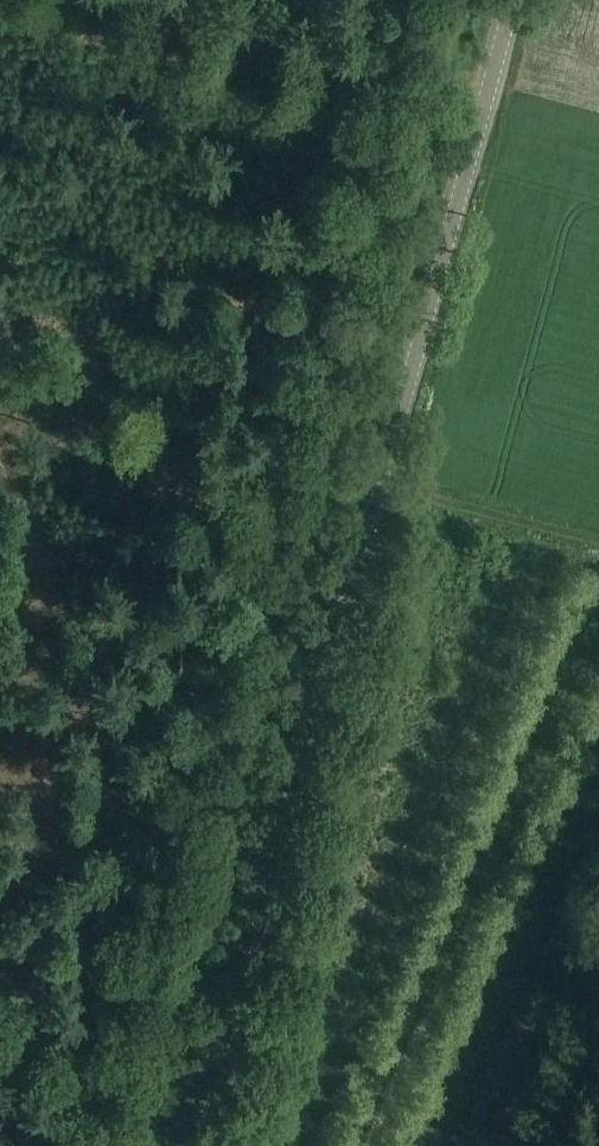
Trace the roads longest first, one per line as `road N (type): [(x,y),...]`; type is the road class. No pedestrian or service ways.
road 1 (tertiary): [(200,1145),(515,0)]
road 2 (track): [(128,1051),(405,59)]
road 3 (track): [(189,0),(492,84)]

